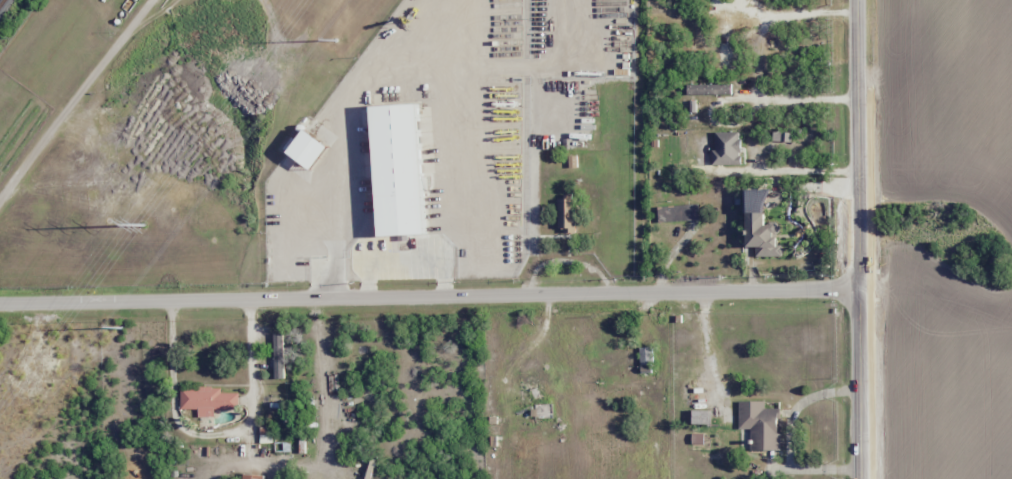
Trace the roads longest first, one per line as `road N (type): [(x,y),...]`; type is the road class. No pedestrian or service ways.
road 1 (tertiary): [(859,291),(0,301)]
road 2 (tertiary): [(858,0),(861,478)]

